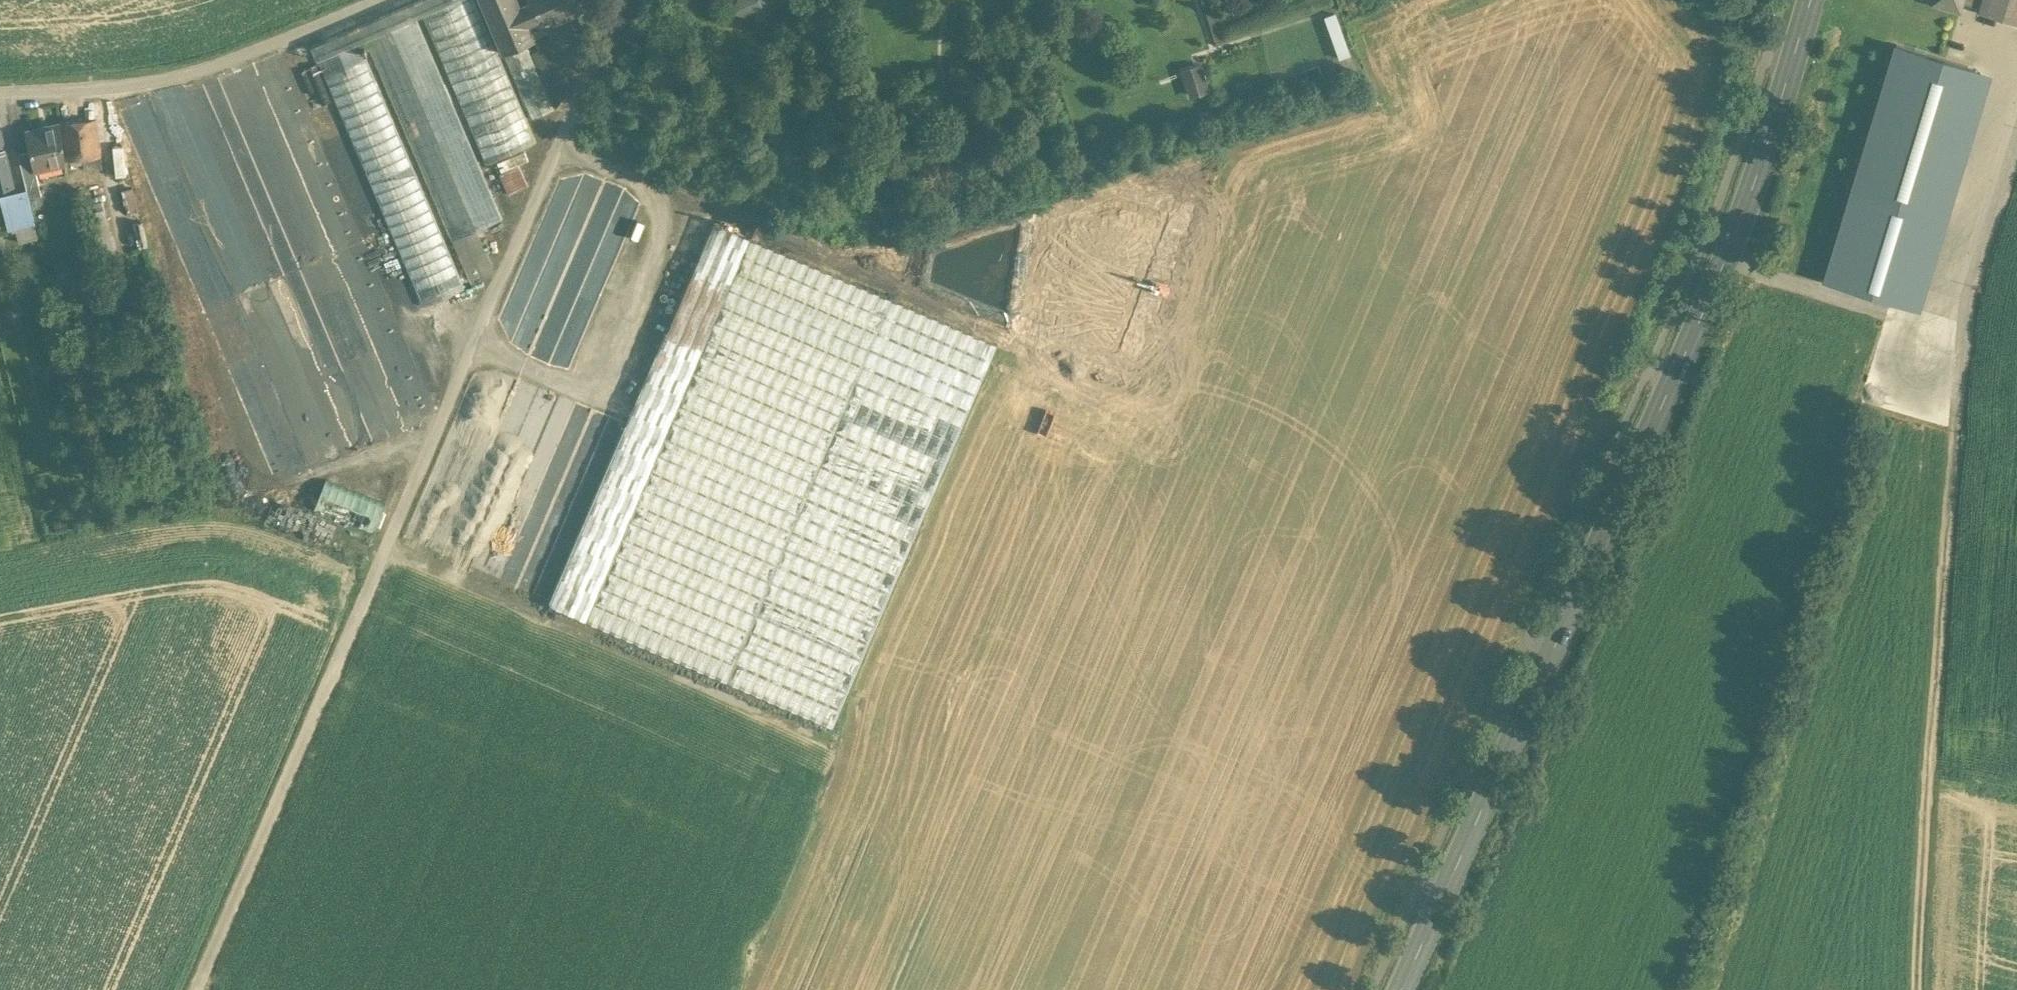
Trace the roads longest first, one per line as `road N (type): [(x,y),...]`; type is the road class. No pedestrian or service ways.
road 1 (track): [(611,0),(197,989)]
road 2 (primary): [(1402,989),(1709,304),(1811,0)]
road 3 (track): [(2016,144),(1971,285),(1920,989)]
road 4 (residential): [(378,0),(286,44),(143,86),(0,92)]

